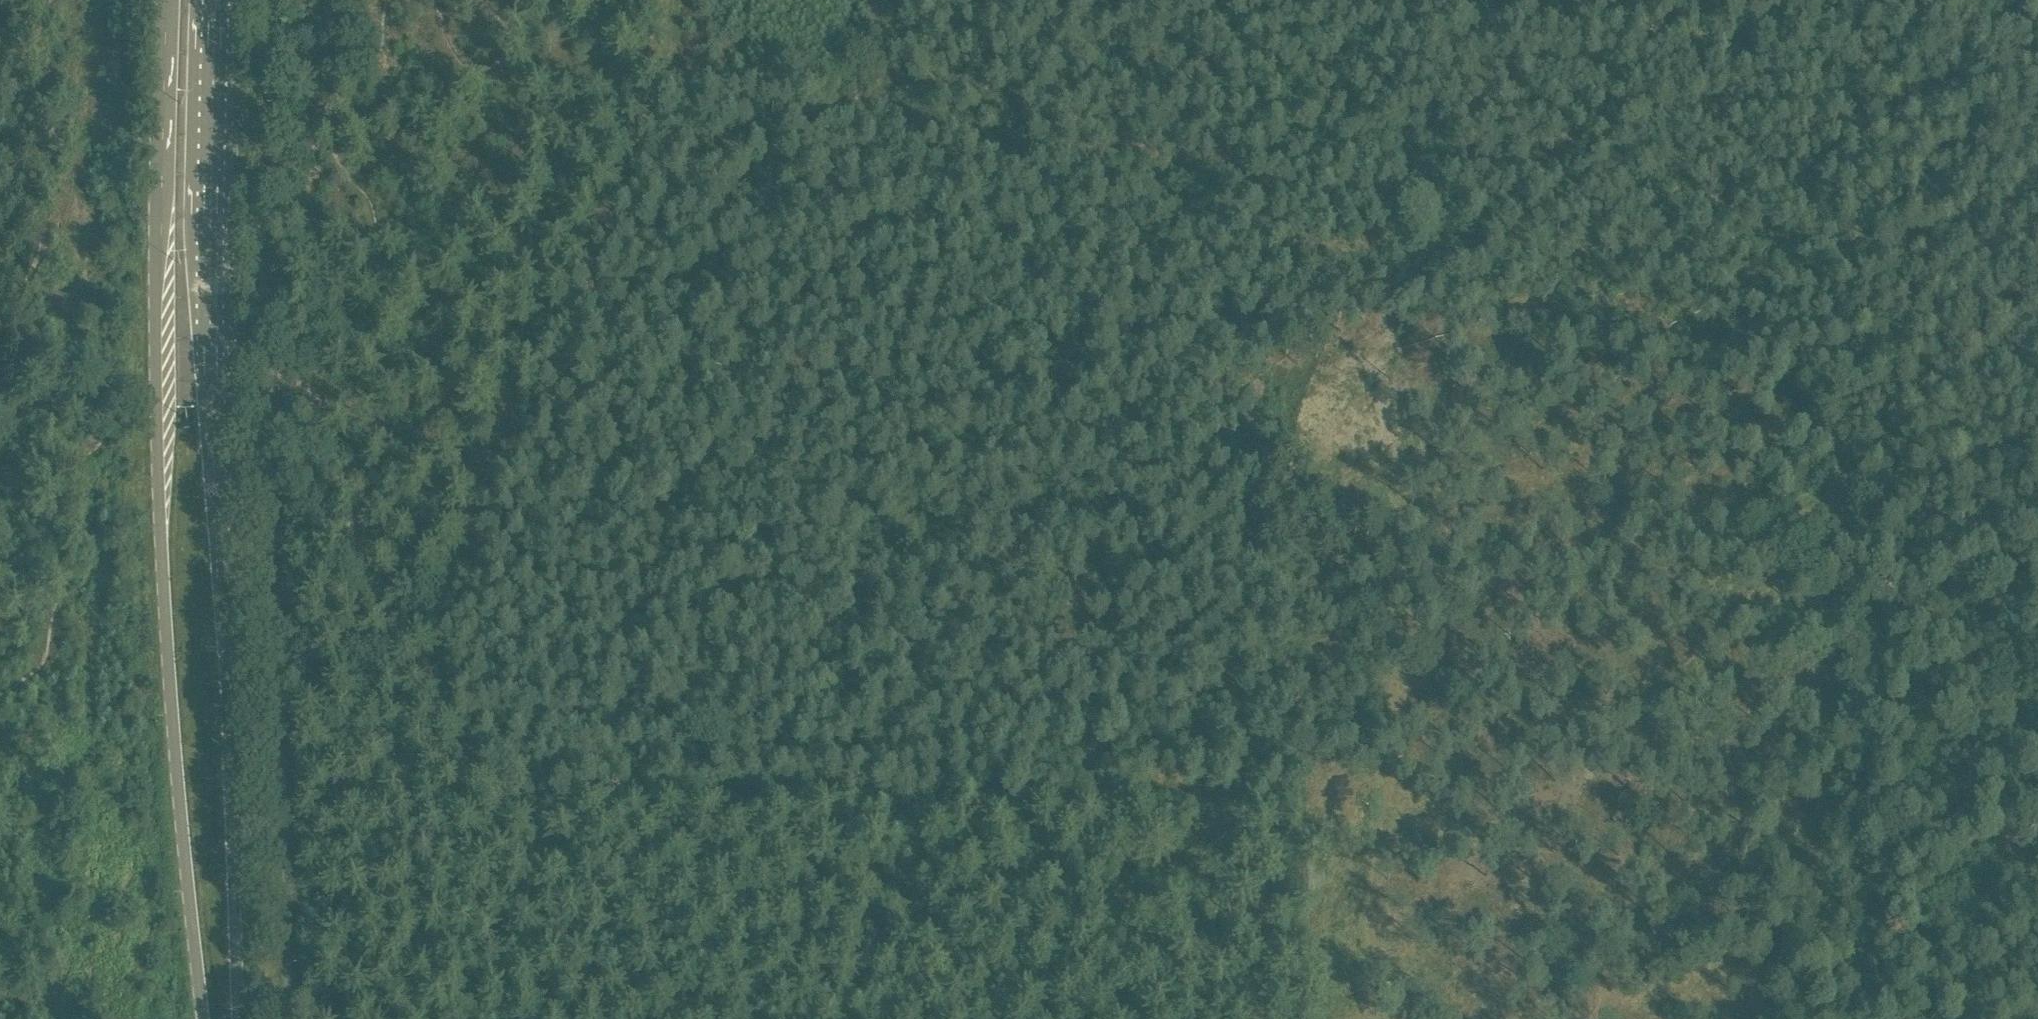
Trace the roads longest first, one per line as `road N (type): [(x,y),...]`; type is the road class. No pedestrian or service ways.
road 1 (track): [(1836,509),(1719,503),(1552,456),(1465,455),(1410,469),(1395,562),(1387,867),(1366,1018)]
road 2 (primary): [(167,0),(156,364),(167,506),(191,608)]
road 3 (primary): [(191,608),(224,386),(227,0)]
road 4 (track): [(1863,0),(1836,509)]
road 5 (track): [(1815,1018),(1836,509)]
road 6 (primary): [(221,1018),(191,608)]

